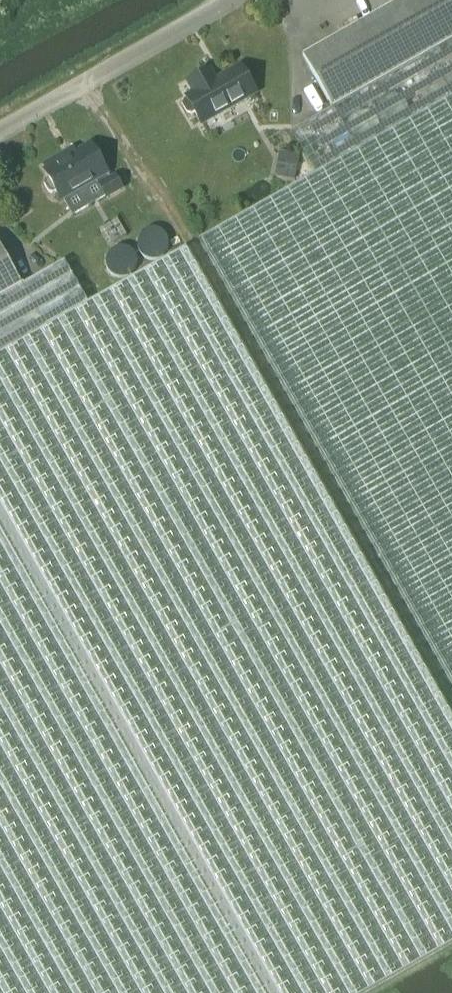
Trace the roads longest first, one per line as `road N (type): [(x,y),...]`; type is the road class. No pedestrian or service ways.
road 1 (unclassified): [(0,131),(231,0)]

